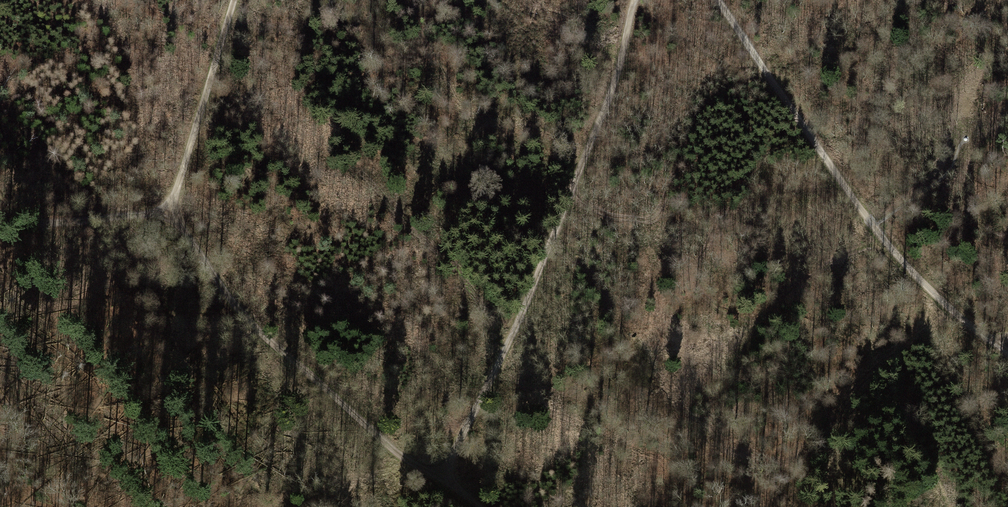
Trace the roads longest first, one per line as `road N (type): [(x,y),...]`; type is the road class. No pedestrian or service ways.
road 1 (track): [(234,0),(171,210),(251,325),(409,464),(442,475),(480,506)]
road 2 (track): [(635,0),(620,63),(557,224),(442,475)]
road 3 (track): [(716,0),(868,219),(927,288),(1007,351)]
road 4 (track): [(171,210),(35,228),(0,224)]

